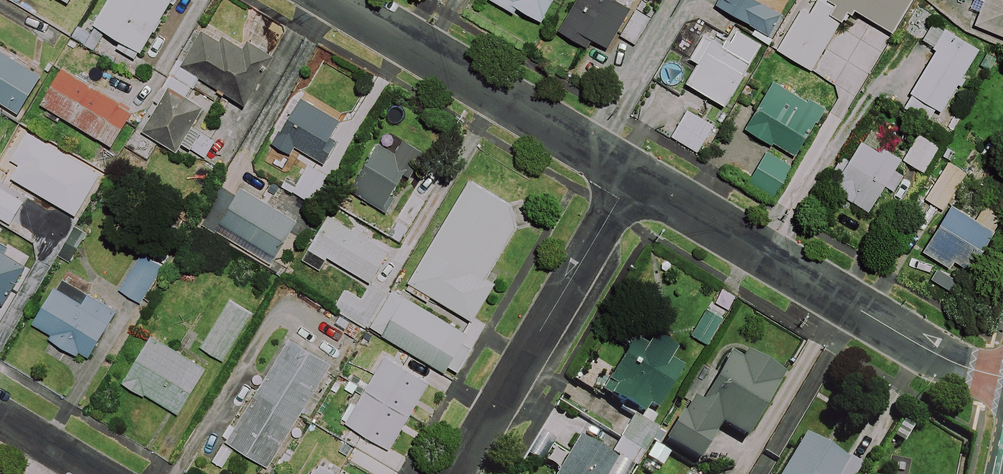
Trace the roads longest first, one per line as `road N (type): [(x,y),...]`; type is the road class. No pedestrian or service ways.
road 1 (residential): [(1002,377),(917,343),(632,177)]
road 2 (residential): [(632,177),(337,0)]
road 3 (residential): [(459,473),(632,177)]

